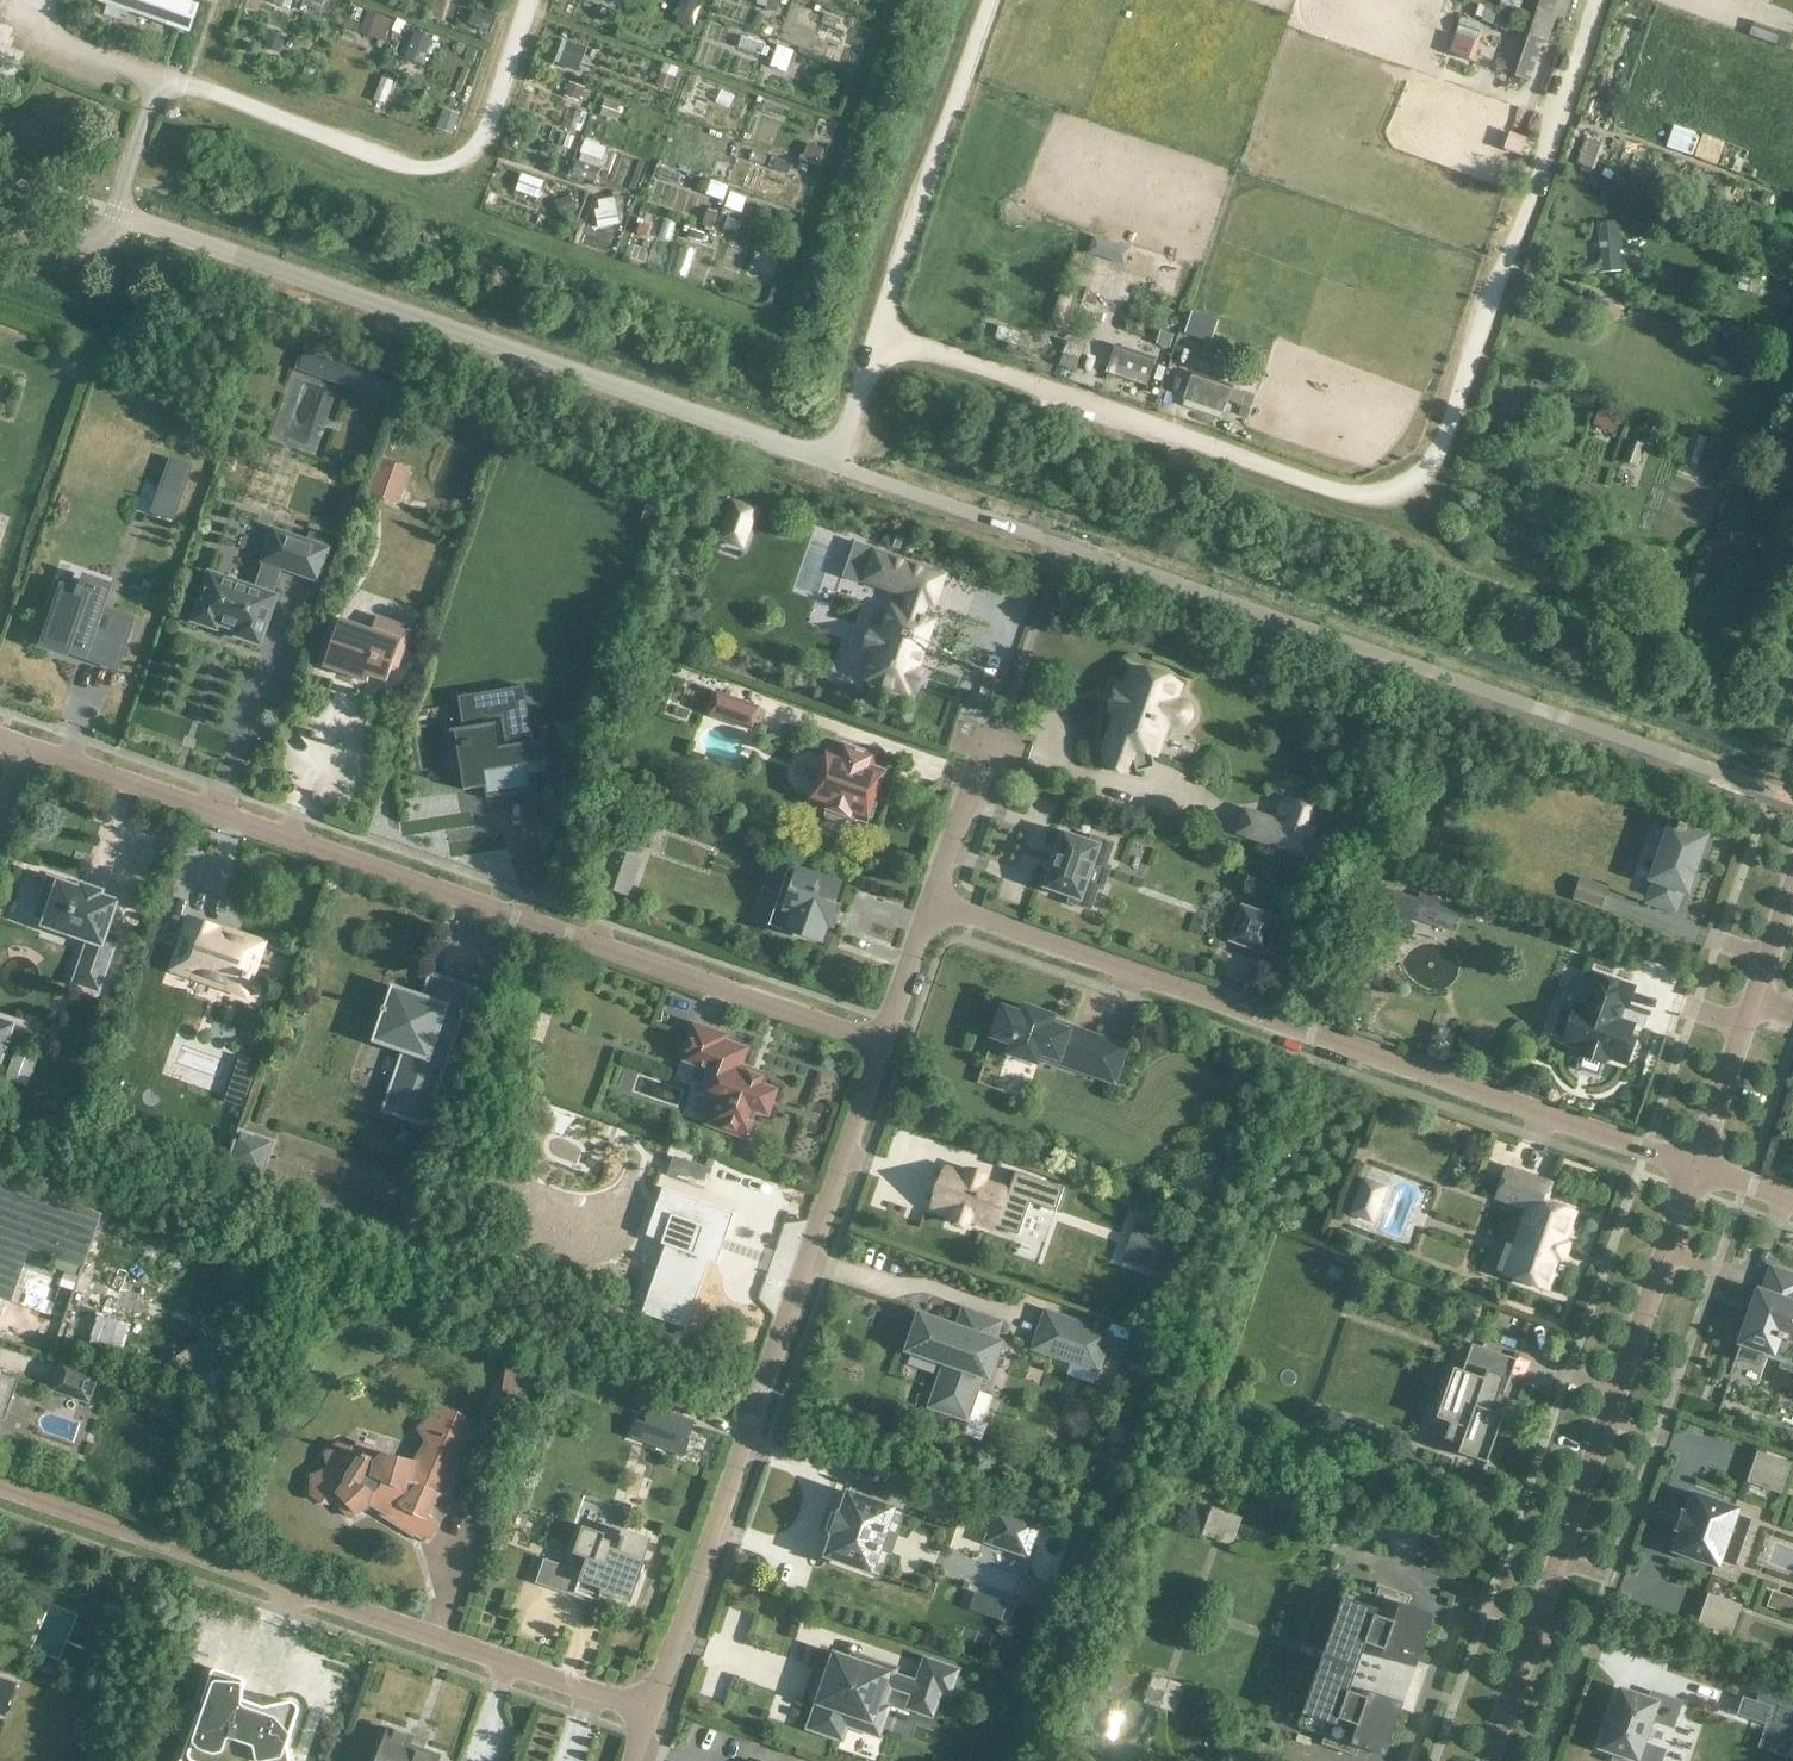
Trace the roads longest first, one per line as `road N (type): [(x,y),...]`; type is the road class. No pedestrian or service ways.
road 1 (residential): [(31,751),(879,1044)]
road 2 (residential): [(1689,1173),(931,901)]
road 3 (unclassified): [(840,468),(119,213)]
road 4 (residential): [(879,1044),(651,1712)]
road 5 (residential): [(651,1712),(0,1485)]
road 6 (residential): [(1689,1173),(1489,1760)]
road 7 (residential): [(1792,889),(1689,1173)]
road 8 (residential): [(1000,733),(931,901)]
road 9 (residential): [(931,901),(879,1044)]
road 10 (unclassified): [(119,213),(161,78)]

